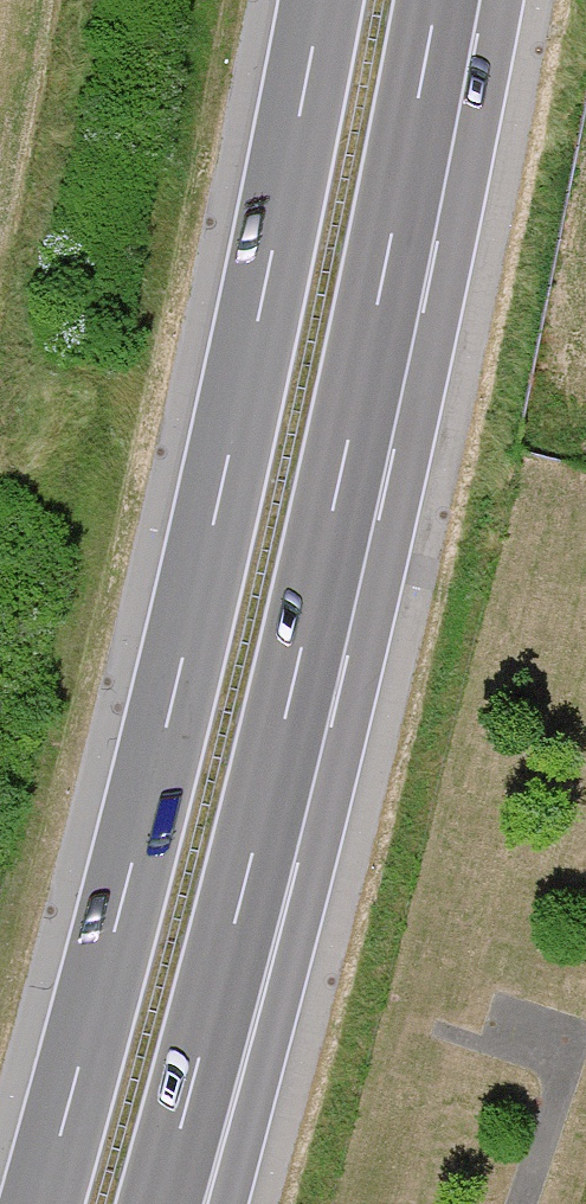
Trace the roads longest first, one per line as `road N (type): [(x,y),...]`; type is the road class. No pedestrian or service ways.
road 1 (motorway): [(320,0),(185,645),(40,1203)]
road 2 (motorway): [(158,1203),(338,479)]
road 3 (motorway): [(225,1203),(288,965),(338,479)]
road 4 (motorway): [(338,479),(436,0)]

